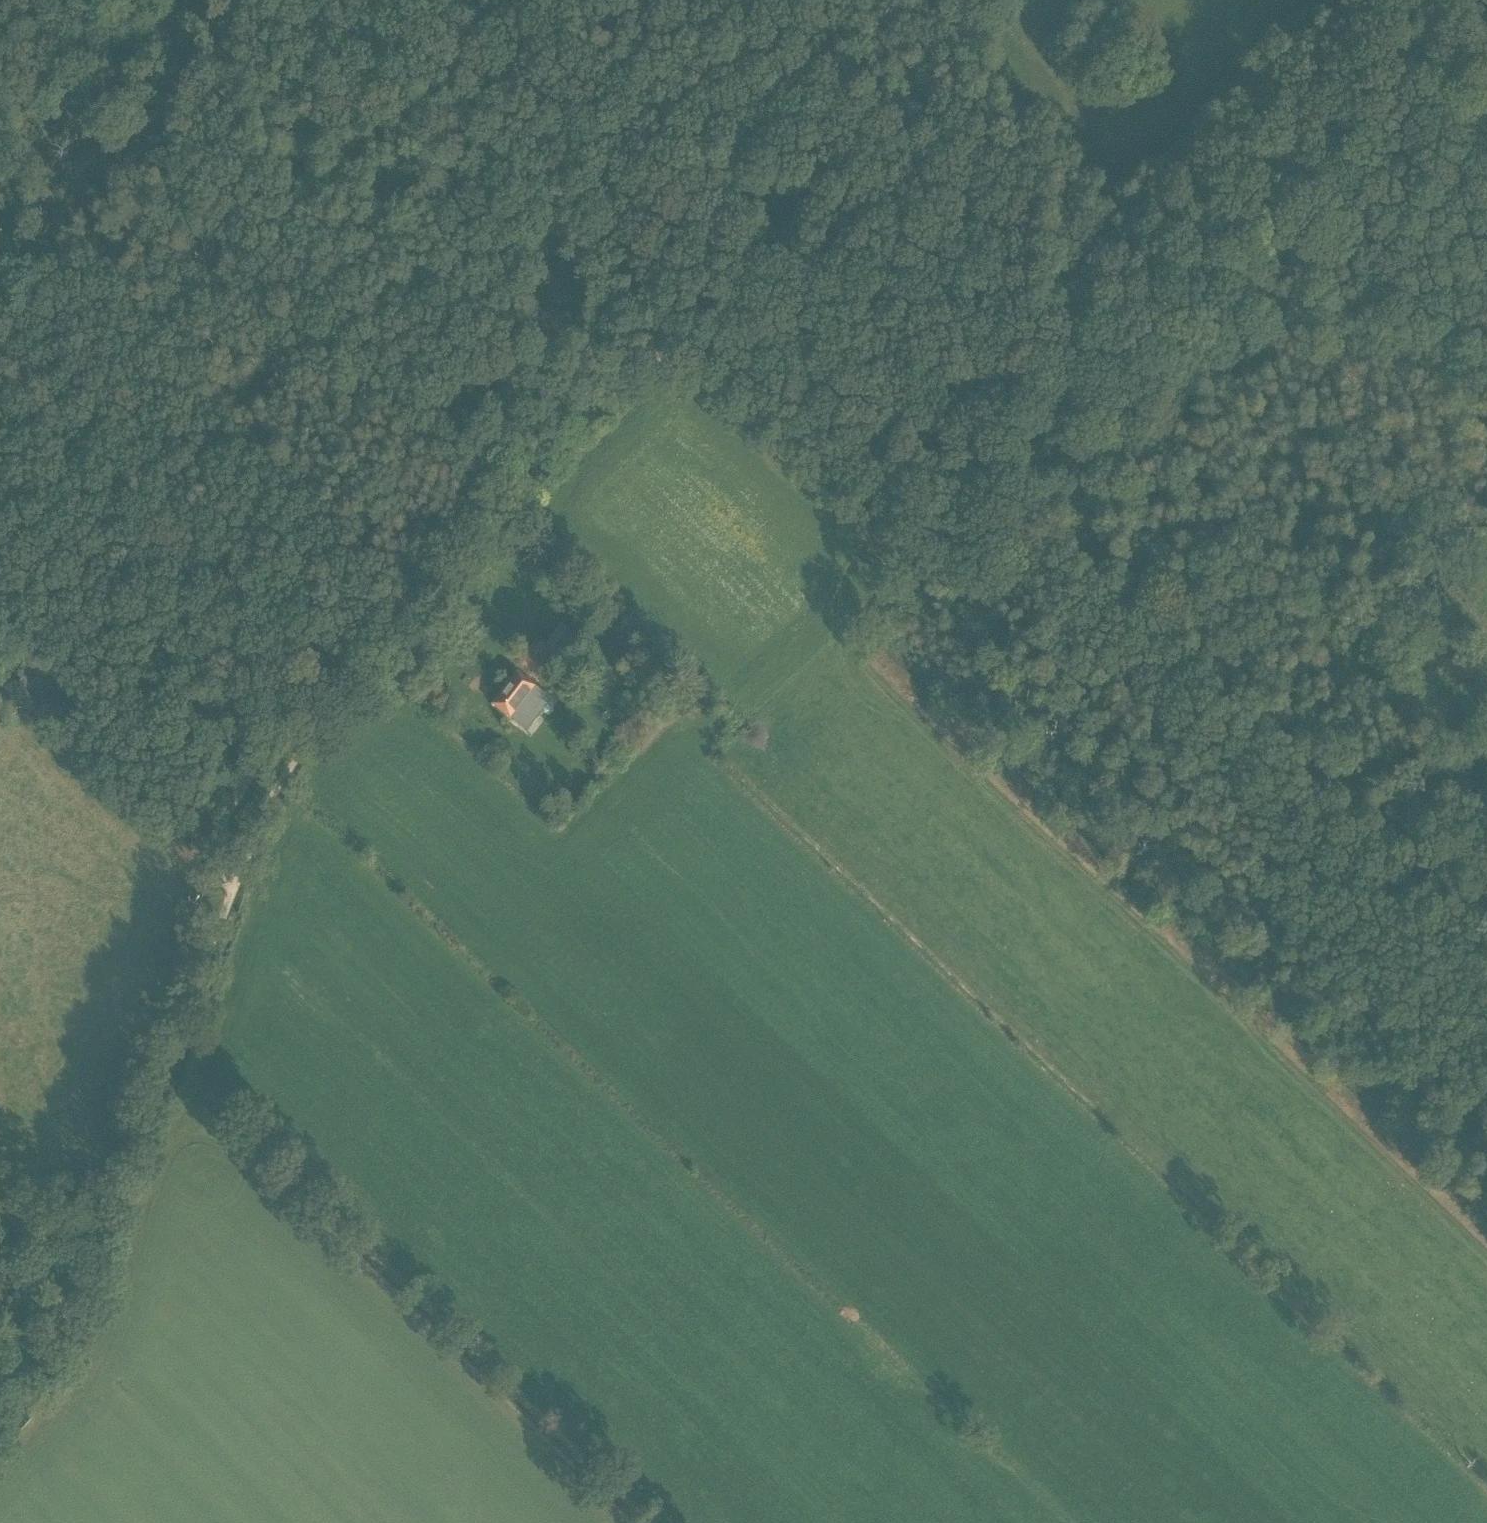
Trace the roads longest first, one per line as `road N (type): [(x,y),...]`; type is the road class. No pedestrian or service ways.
road 1 (track): [(230,896),(292,767),(408,599),(629,366),(659,355),(688,364),(893,557)]
road 2 (track): [(893,557),(925,545),(1428,23)]
road 3 (track): [(76,1307),(230,896)]
road 4 (track): [(0,1415),(76,1307)]

